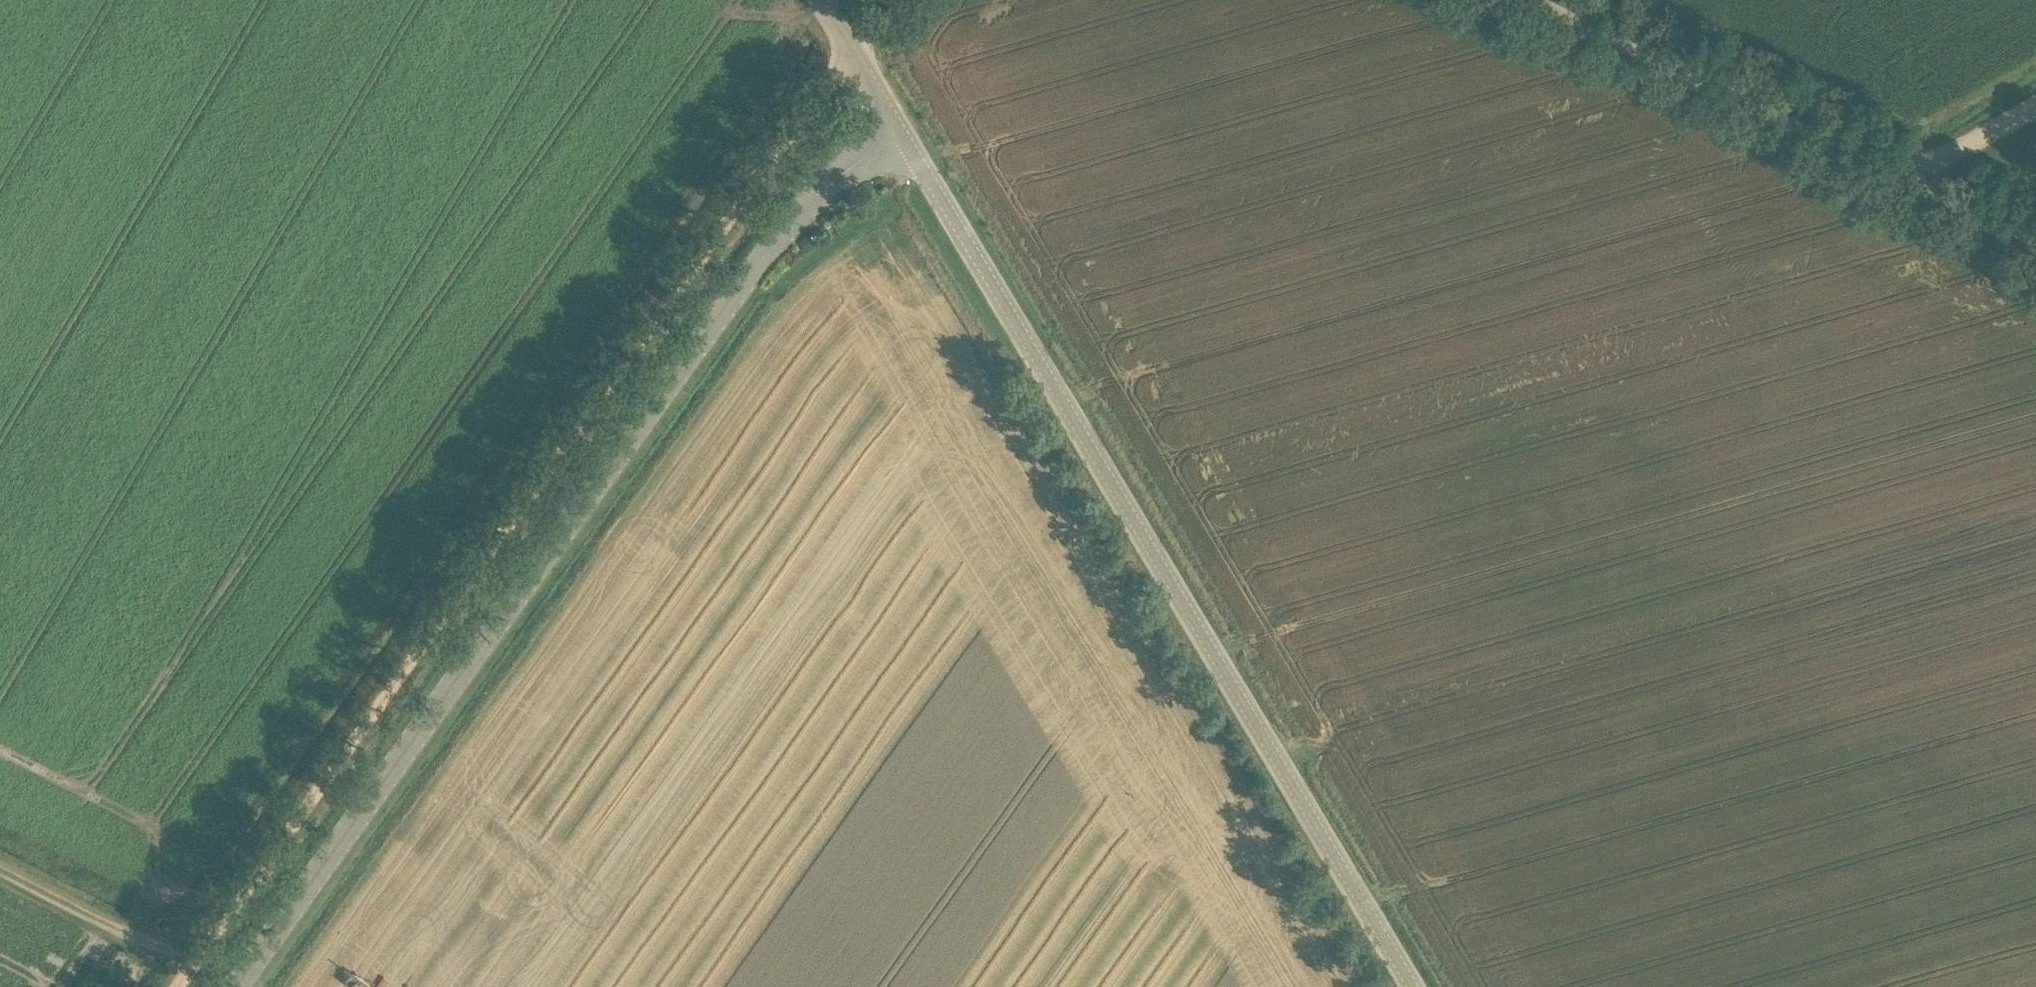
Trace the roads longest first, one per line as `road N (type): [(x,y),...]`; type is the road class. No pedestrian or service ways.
road 1 (track): [(852,46),(175,986)]
road 2 (tertiary): [(1416,986),(824,0)]
road 3 (track): [(1541,0),(2035,236)]
road 4 (track): [(0,862),(164,944),(199,954)]
road 5 (track): [(2035,102),(1957,149),(1897,170)]

